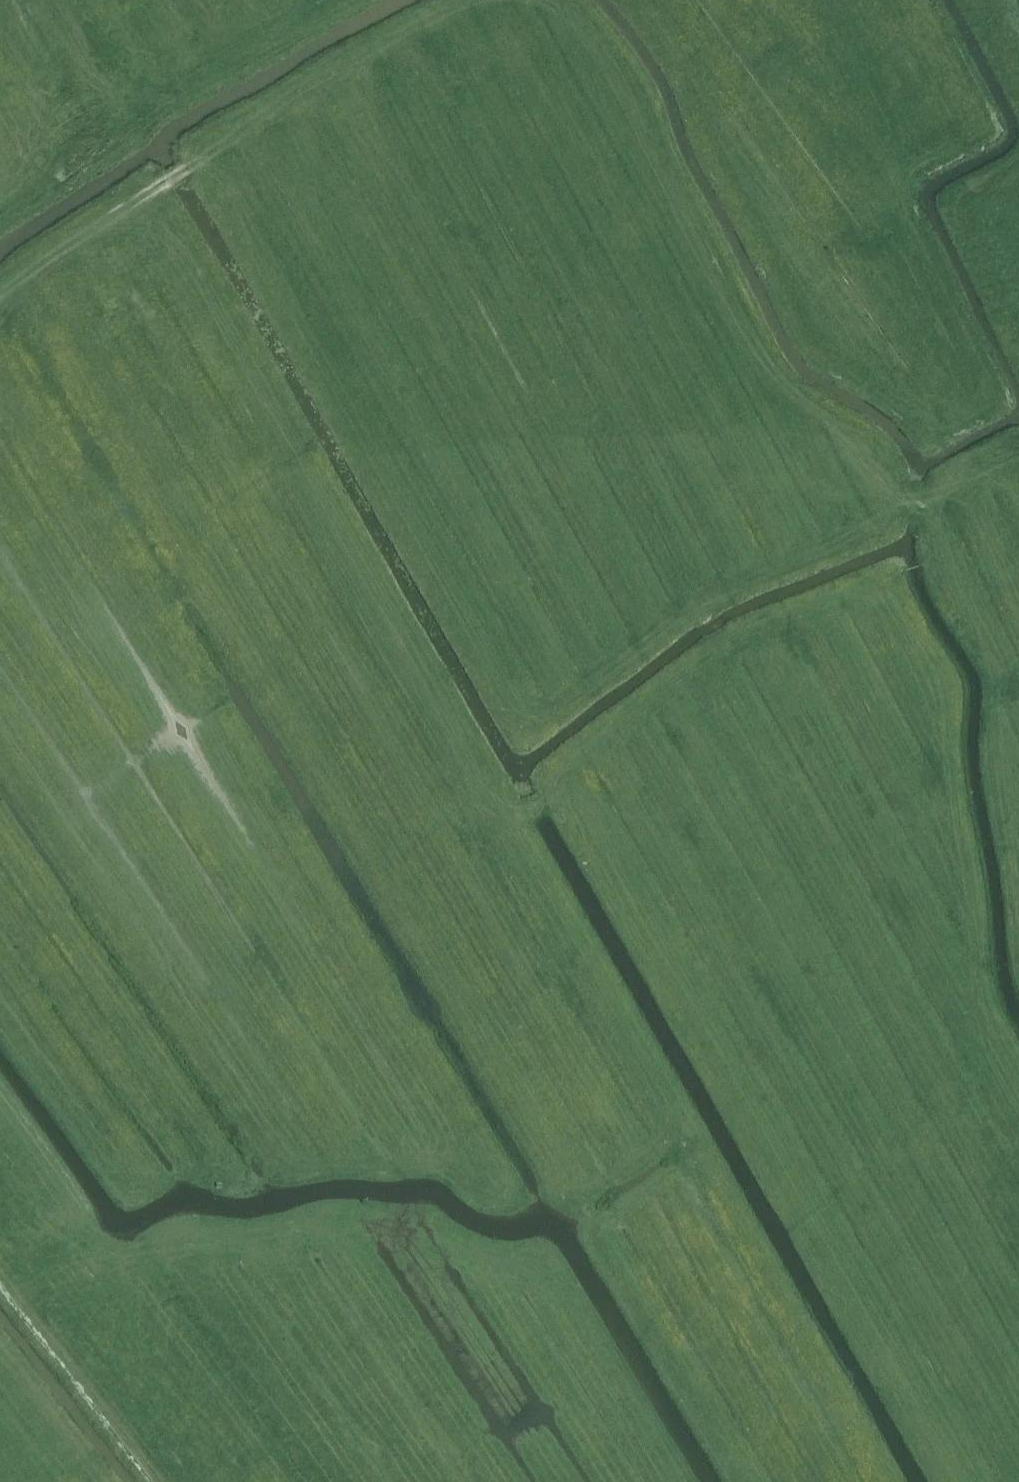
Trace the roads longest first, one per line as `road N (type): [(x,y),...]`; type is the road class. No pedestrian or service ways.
road 1 (track): [(0,290),(220,149)]

